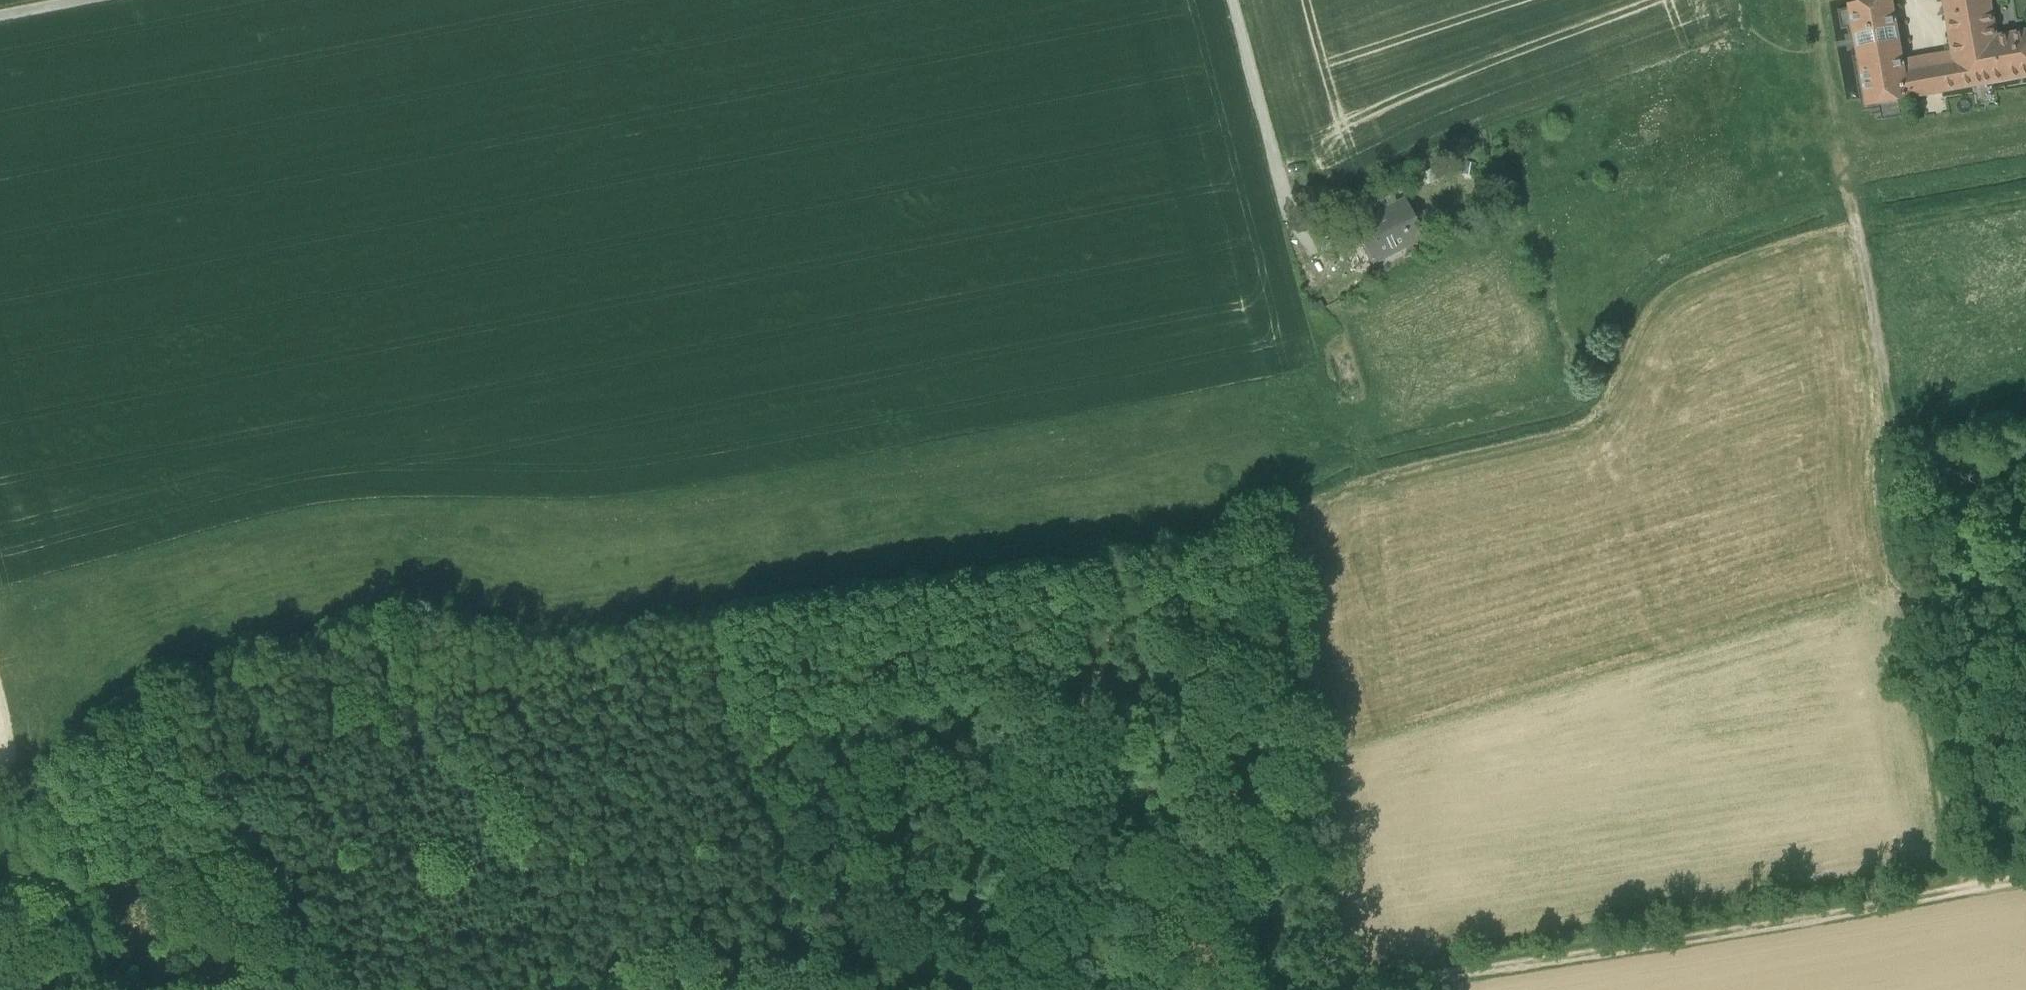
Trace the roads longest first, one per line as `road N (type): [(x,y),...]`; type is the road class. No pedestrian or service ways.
road 1 (track): [(1369,989),(2025,880)]
road 2 (track): [(1229,0),(1292,239)]

